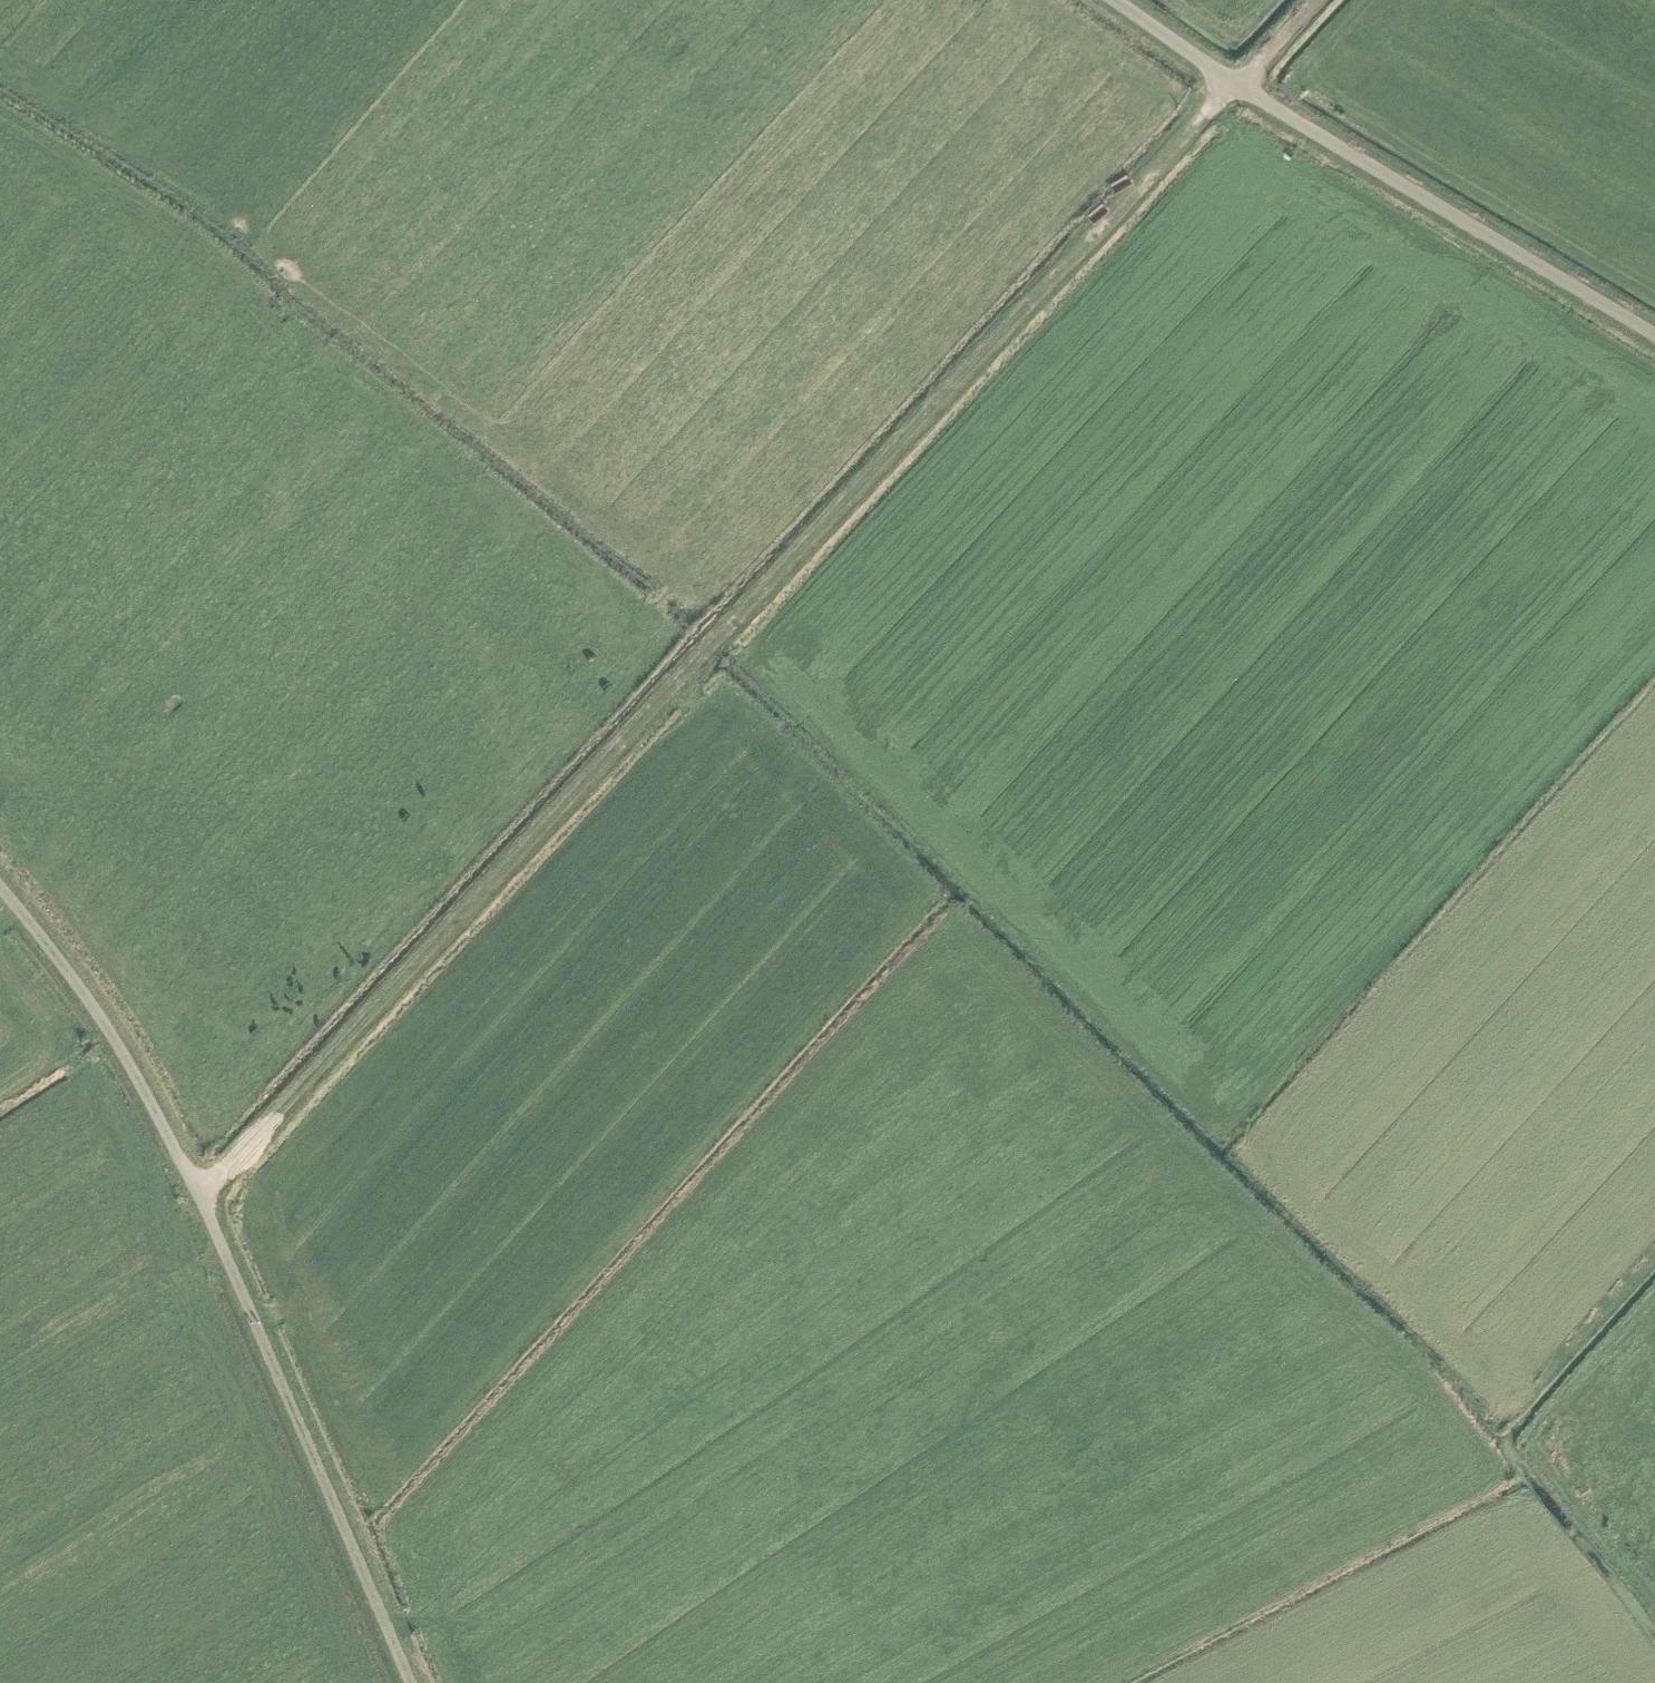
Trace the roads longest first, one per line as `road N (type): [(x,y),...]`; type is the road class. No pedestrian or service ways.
road 1 (track): [(204,1198),(1312,0)]
road 2 (unclassified): [(411,1682),(204,1198),(73,979),(0,887)]
road 3 (unclassified): [(1654,337),(1236,85),(1115,0)]
road 4 (track): [(0,944),(75,1047),(0,1098)]

